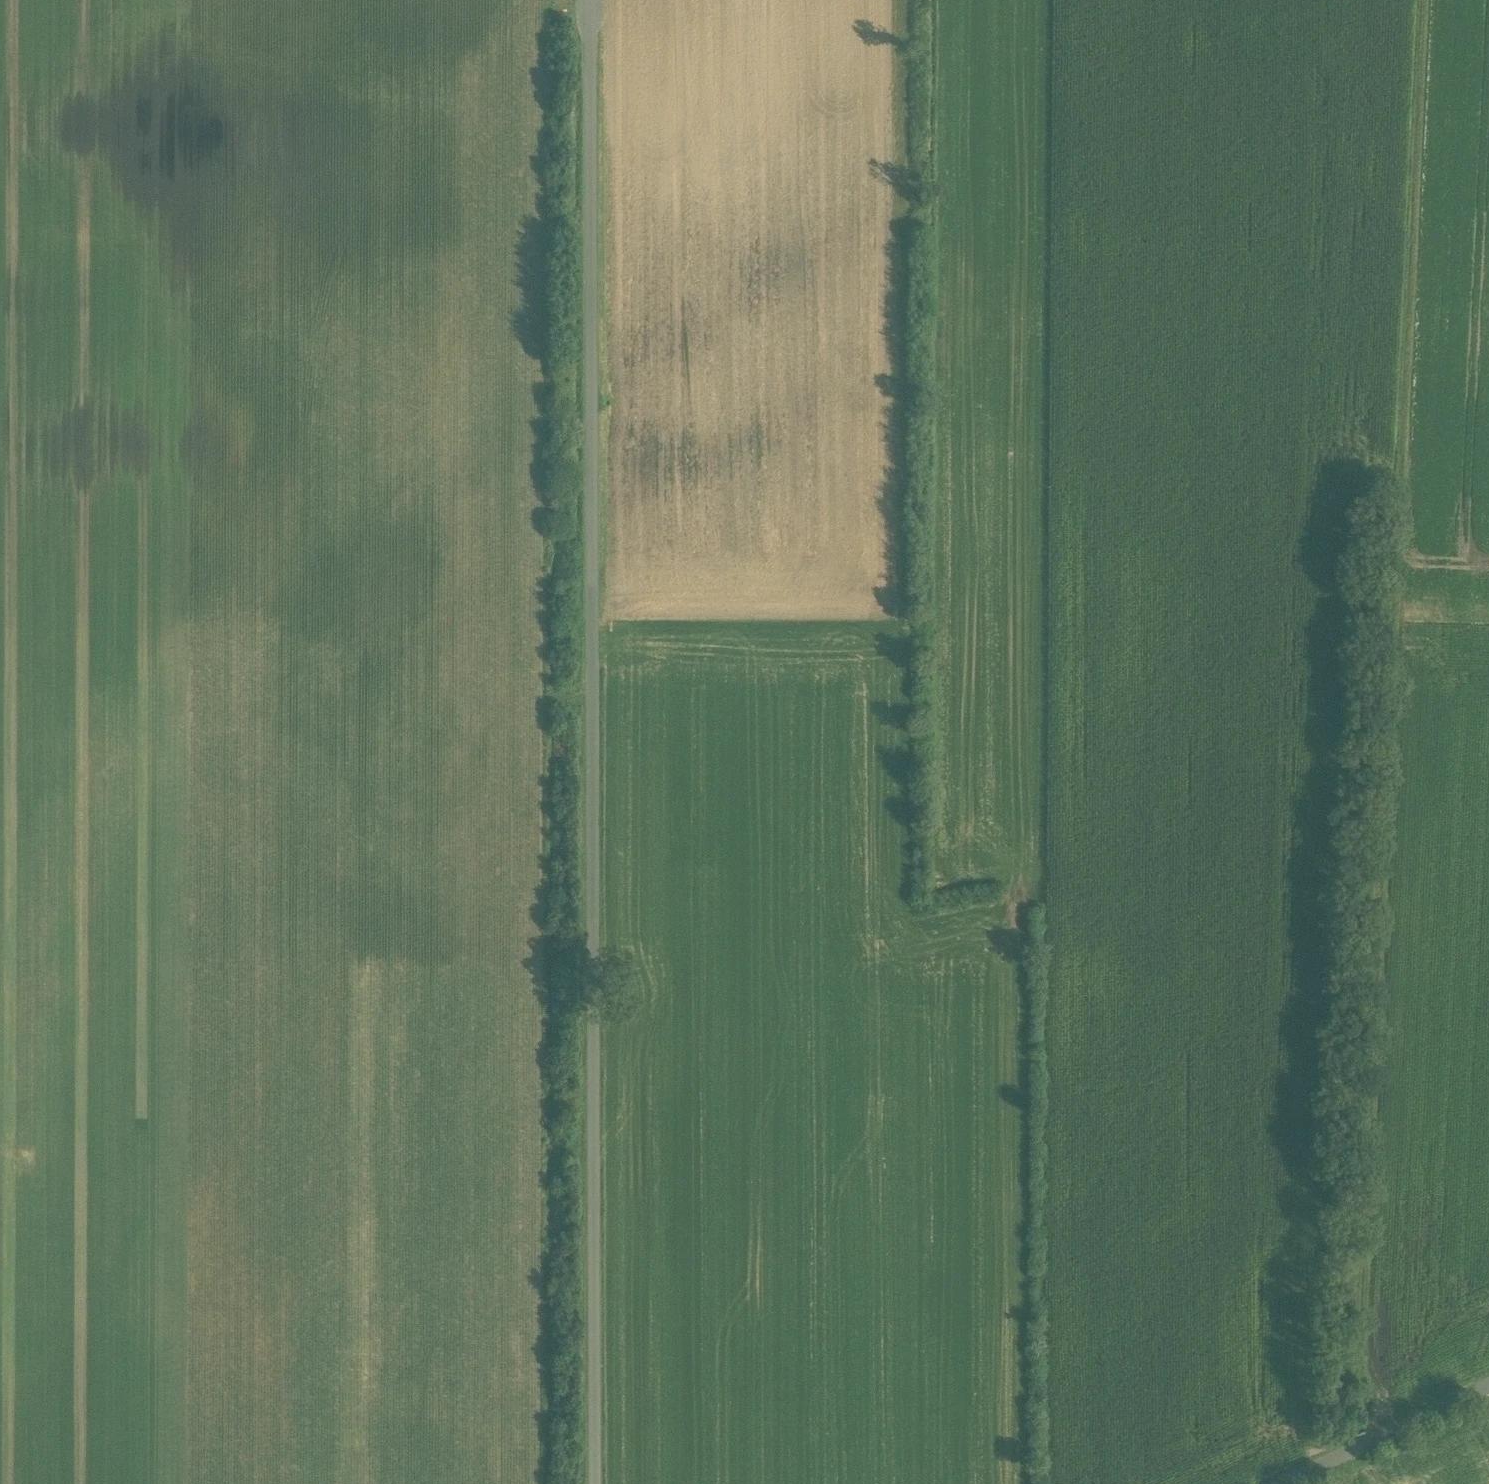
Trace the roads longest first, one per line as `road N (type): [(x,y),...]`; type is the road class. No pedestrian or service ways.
road 1 (unclassified): [(607,1483),(598,0)]
road 2 (unclassified): [(1488,1394),(1302,1483)]

